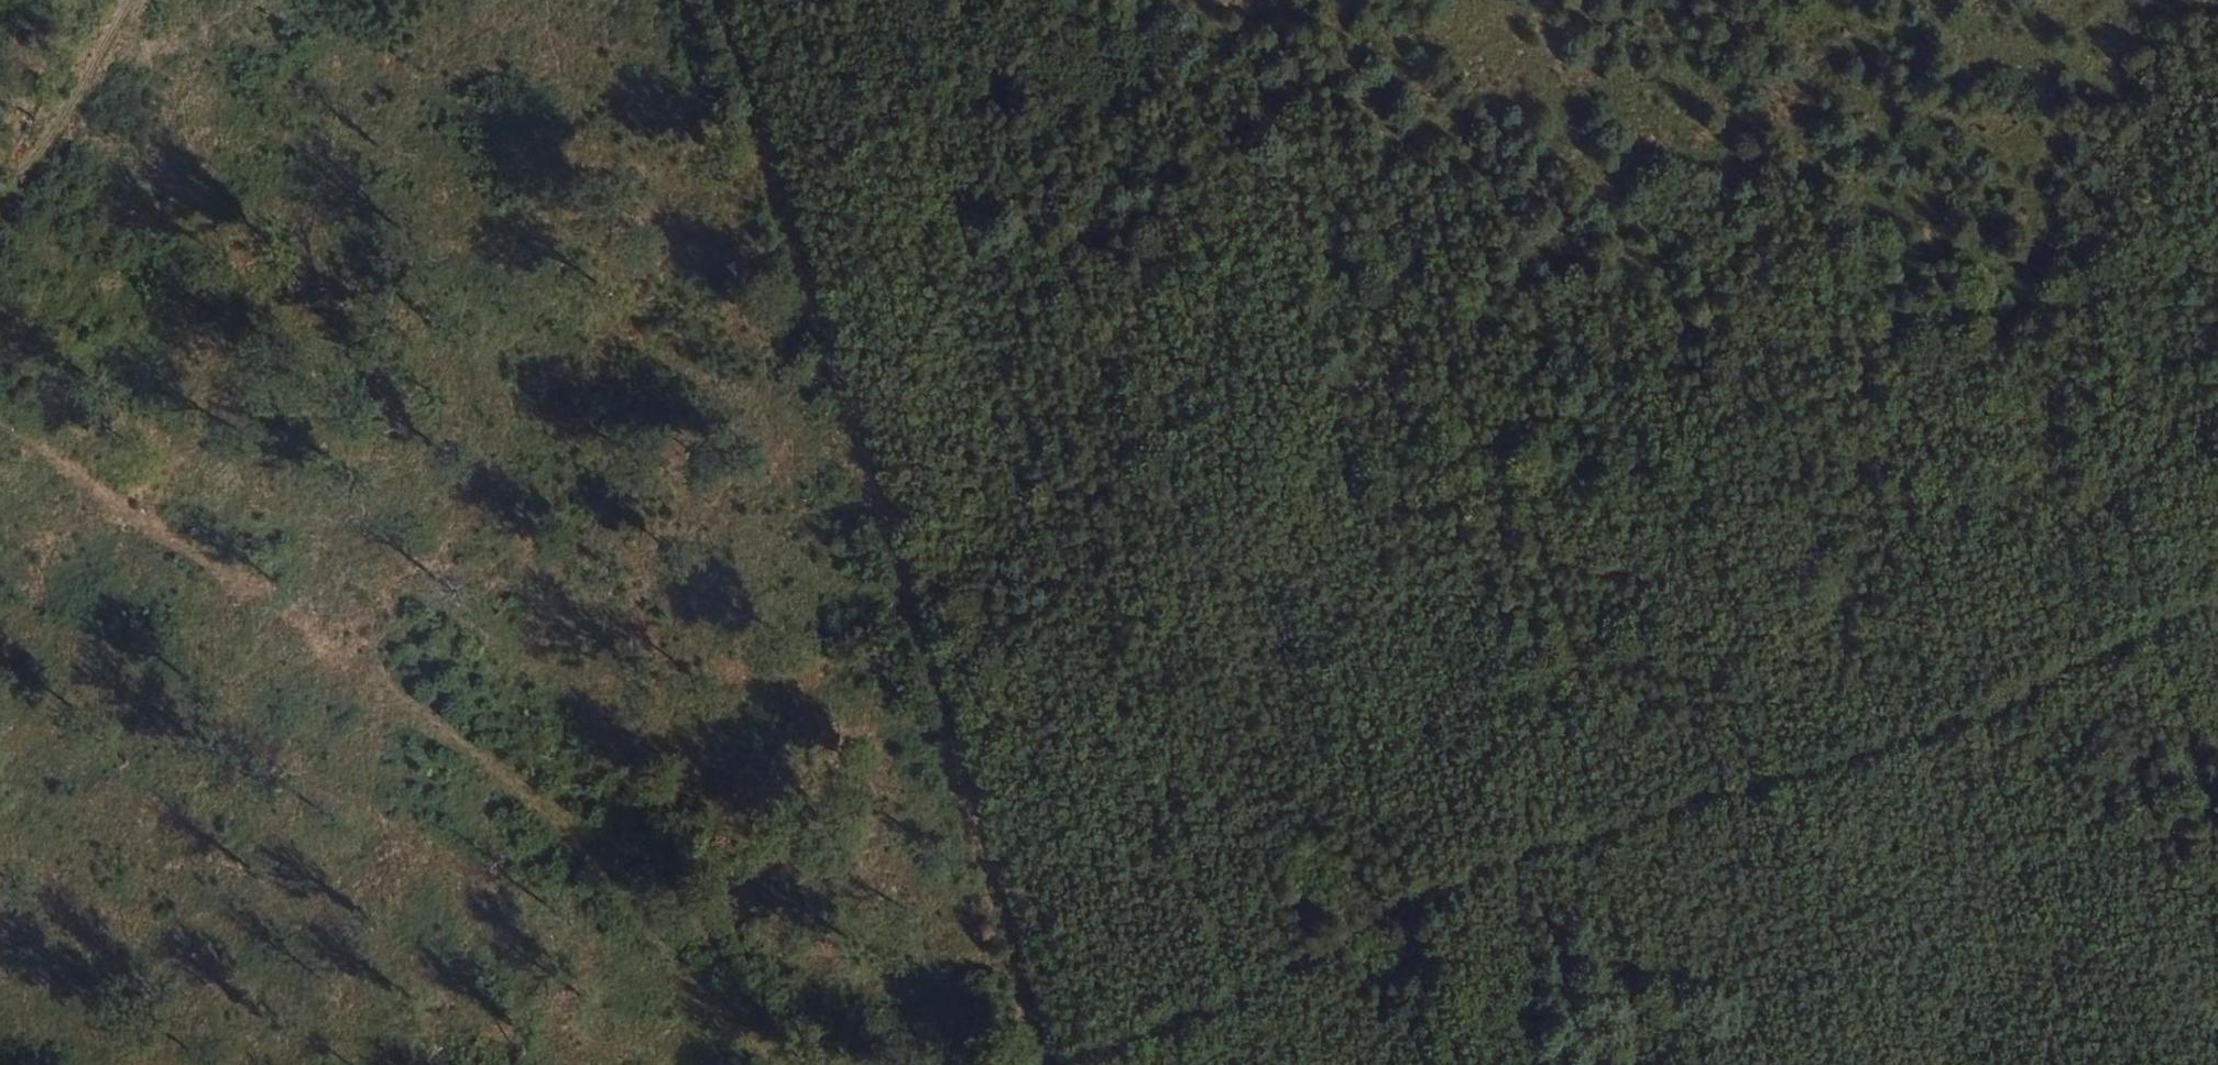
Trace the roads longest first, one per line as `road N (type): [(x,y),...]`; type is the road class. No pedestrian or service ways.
road 1 (track): [(1053,1064),(705,0)]
road 2 (track): [(0,209),(134,0)]

